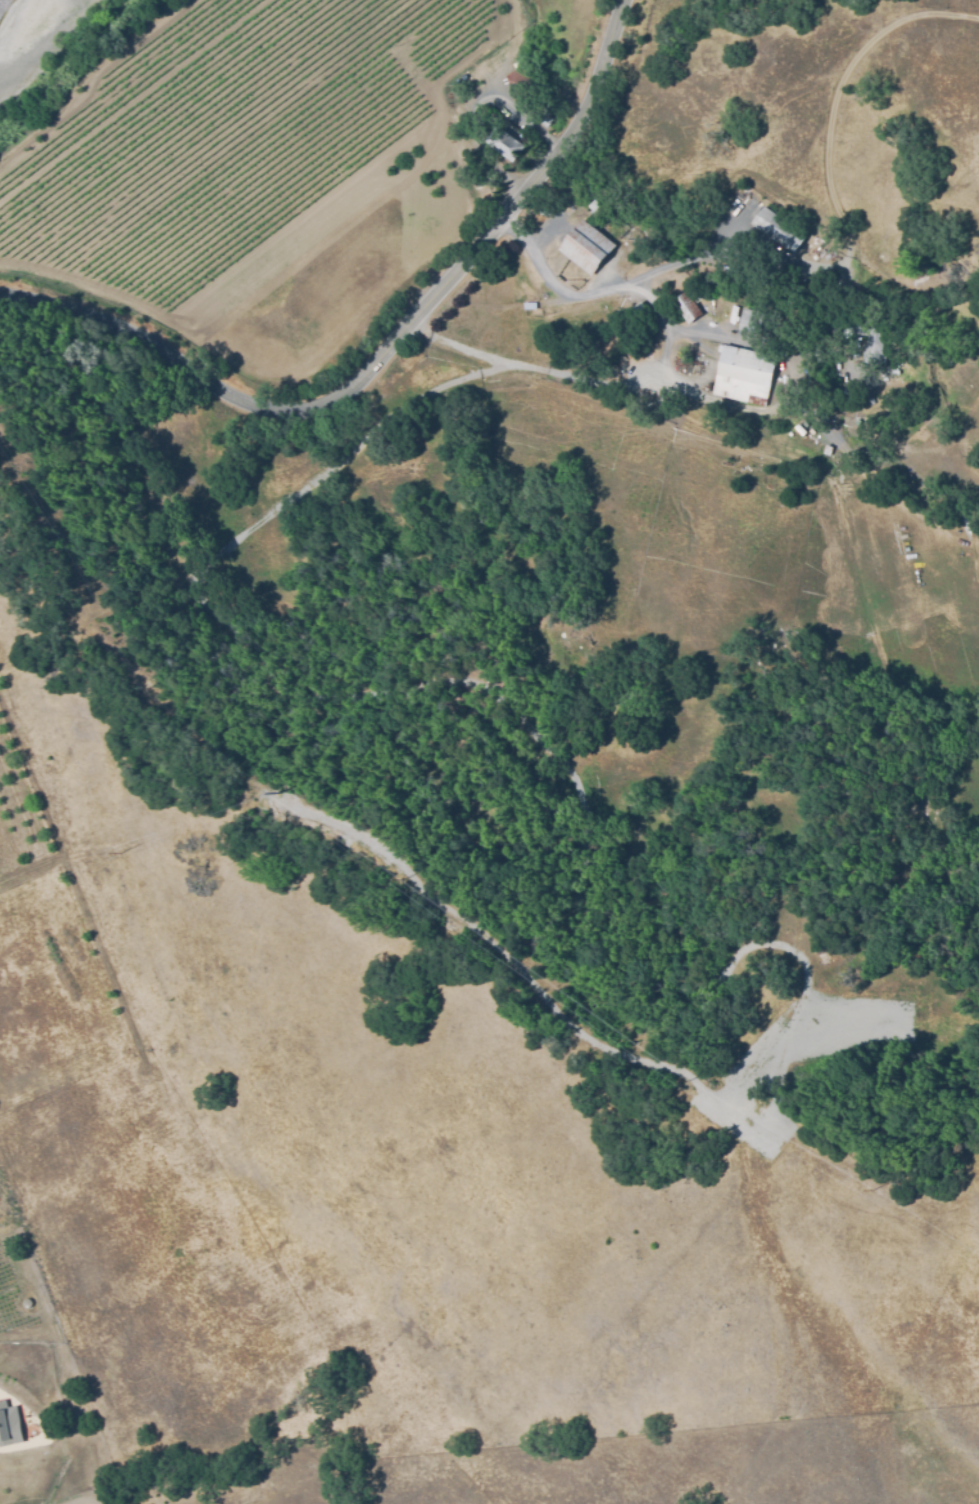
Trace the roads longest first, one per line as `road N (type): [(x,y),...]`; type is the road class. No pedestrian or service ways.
road 1 (residential): [(0,299),(91,320),(256,405),(308,411),(330,403),(361,381),(581,123),(622,0)]

